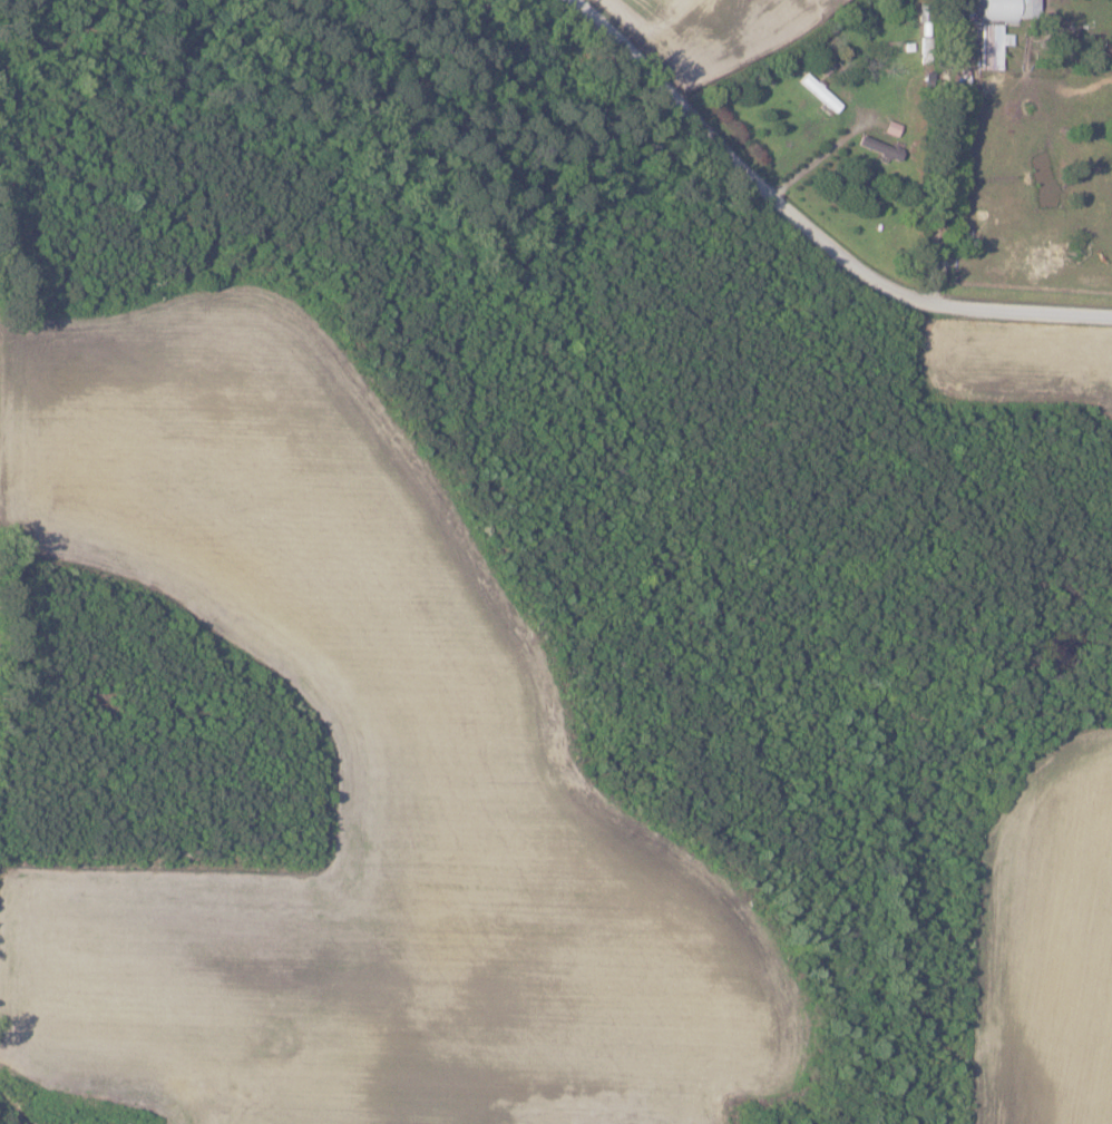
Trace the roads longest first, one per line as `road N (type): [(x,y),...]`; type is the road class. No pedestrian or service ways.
road 1 (residential): [(1111,315),(898,295),(839,257),(579,0)]

